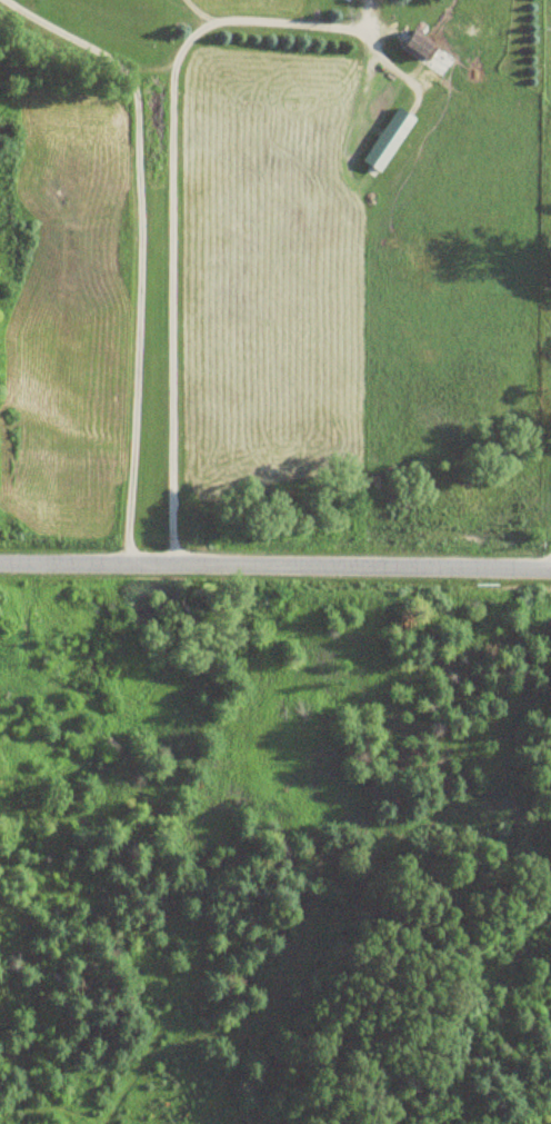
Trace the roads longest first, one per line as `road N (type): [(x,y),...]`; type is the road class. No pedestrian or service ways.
road 1 (residential): [(550,568),(0,562)]

